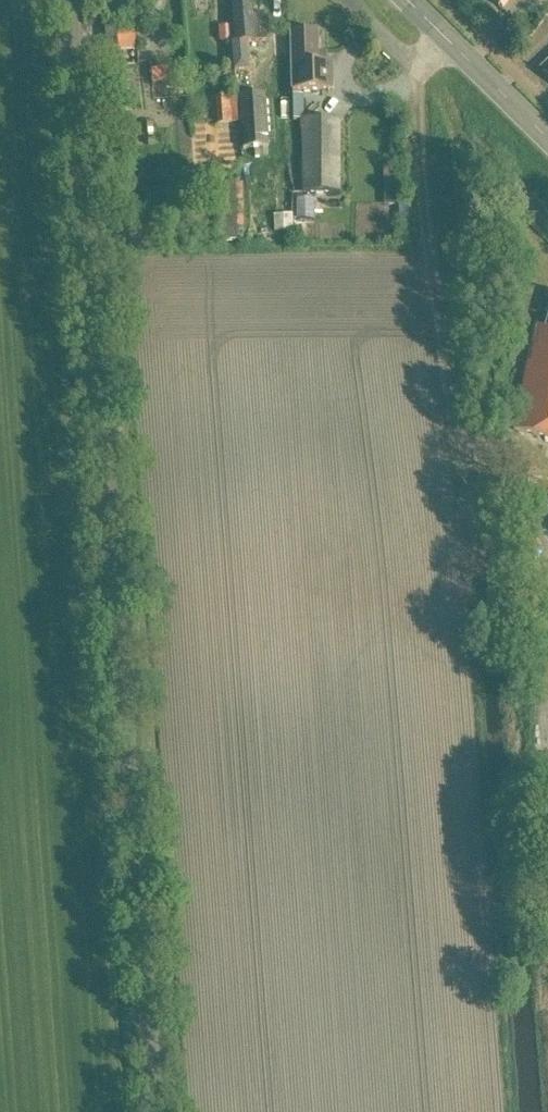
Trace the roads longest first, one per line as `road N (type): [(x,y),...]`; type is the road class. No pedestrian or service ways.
road 1 (unclassified): [(155,1111),(68,0)]
road 2 (tertiary): [(547,145),(404,0)]

